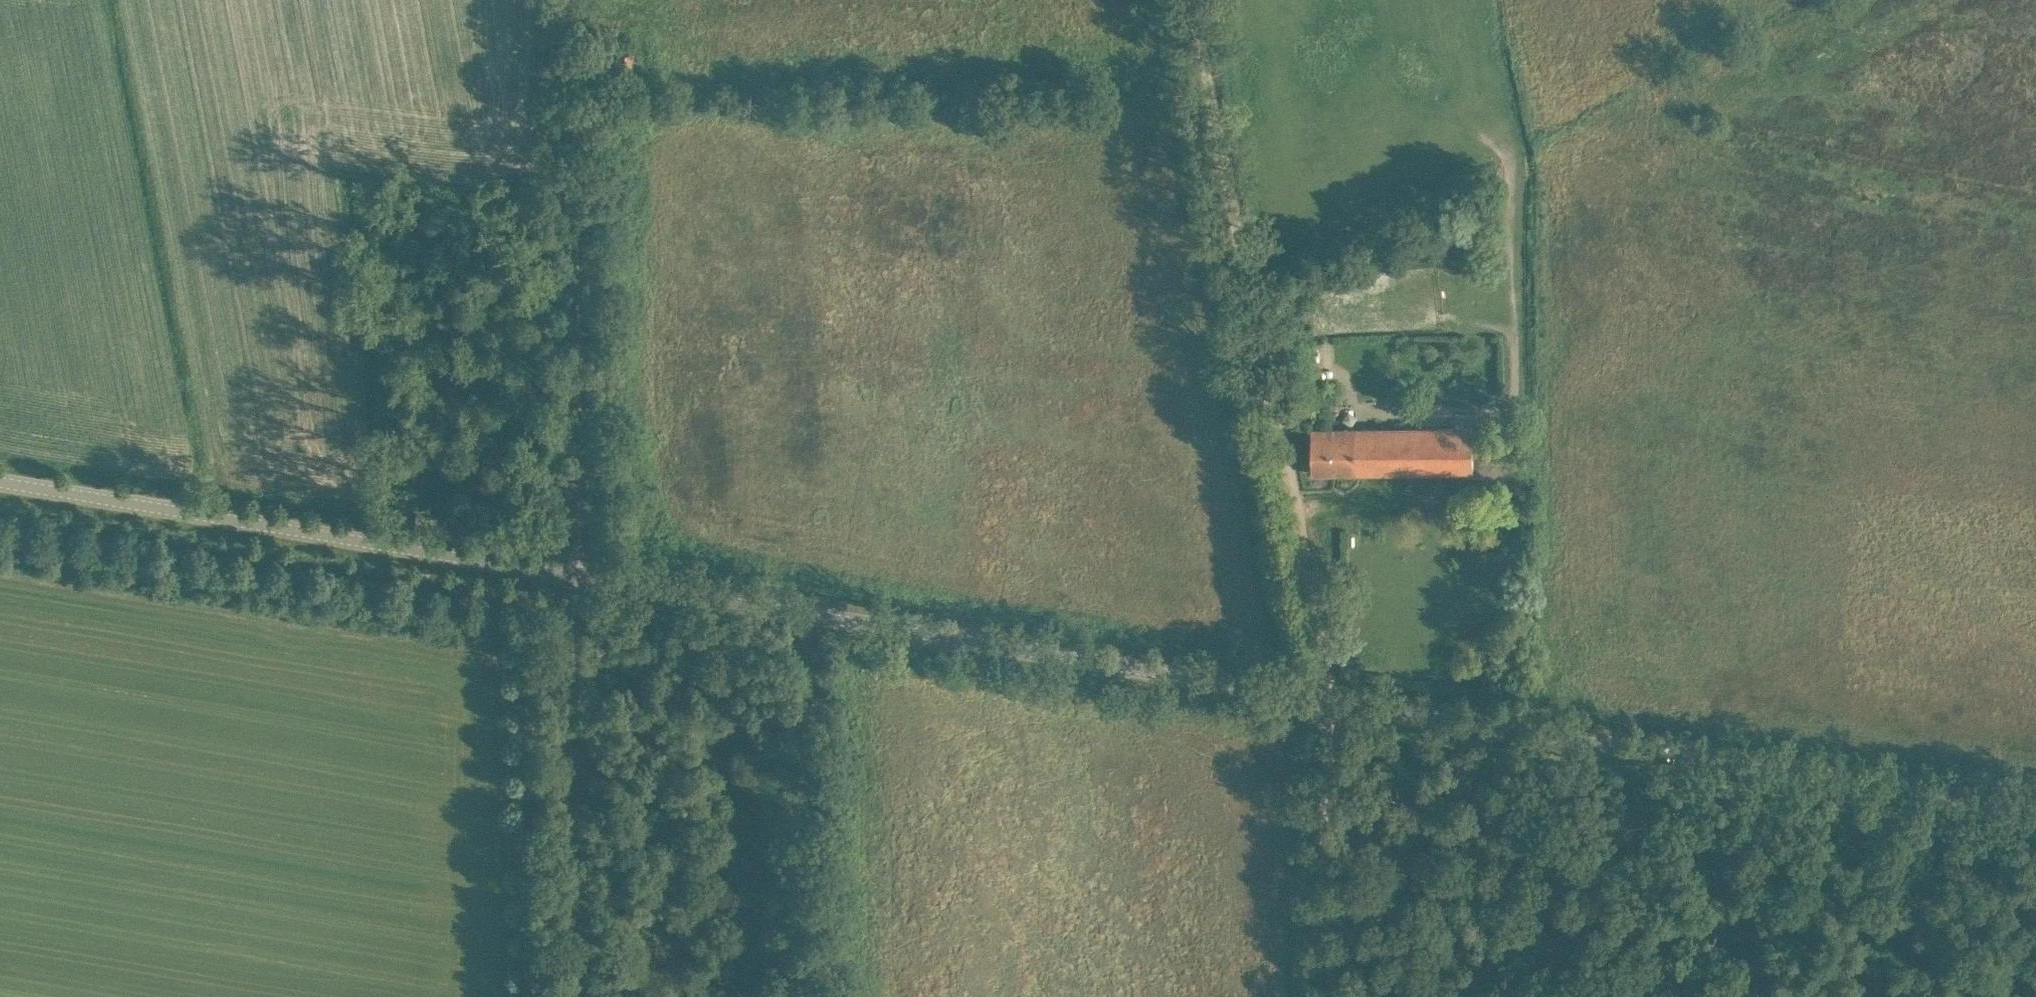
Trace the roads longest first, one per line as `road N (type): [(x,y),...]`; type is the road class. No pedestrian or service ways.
road 1 (unclassified): [(2035,808),(0,479)]
road 2 (track): [(1172,0),(1308,695),(1313,996)]
road 3 (track): [(575,0),(589,996)]

